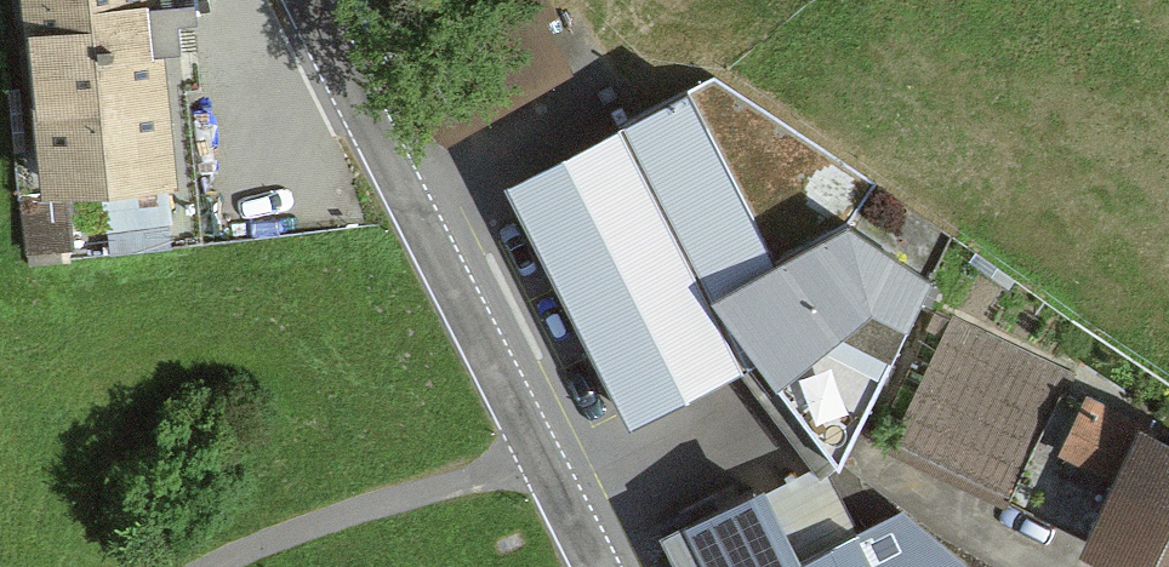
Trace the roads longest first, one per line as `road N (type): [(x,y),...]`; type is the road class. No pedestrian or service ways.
road 1 (unclassified): [(303,0),(542,459)]
road 2 (residential): [(215,566),(270,541),(542,459)]
road 3 (unclassified): [(542,459),(596,566)]

